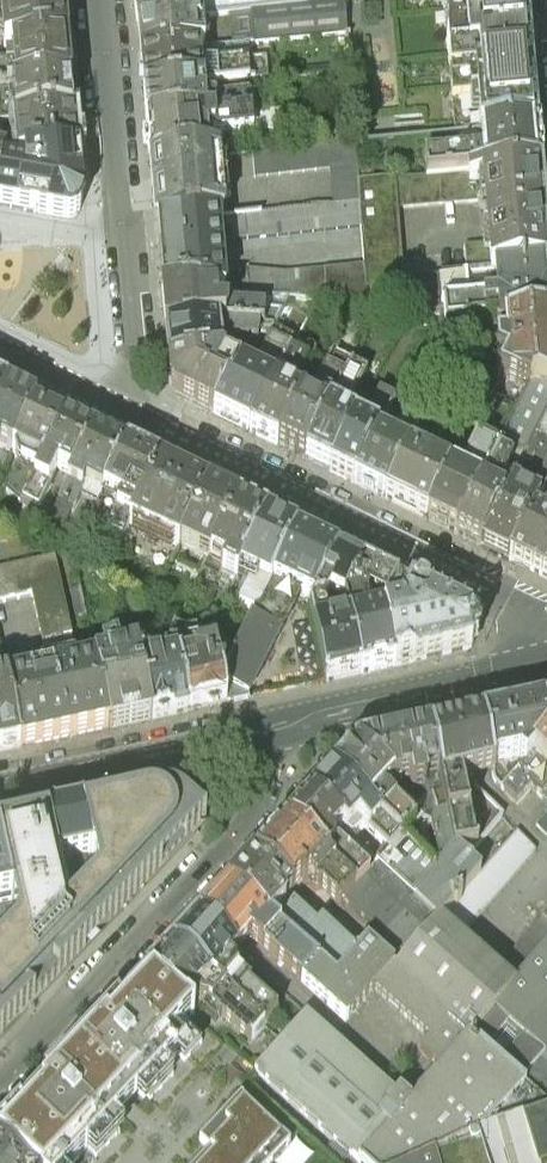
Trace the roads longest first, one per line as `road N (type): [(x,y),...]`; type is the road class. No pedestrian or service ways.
road 1 (residential): [(546,615),(119,405)]
road 2 (residential): [(259,733),(257,804),(0,1086)]
road 3 (residential): [(100,0),(132,377),(119,405)]
road 4 (tertiary): [(259,733),(316,711),(546,663)]
road 5 (tertiary): [(0,790),(259,733)]
road 6 (residential): [(119,405),(0,345)]

